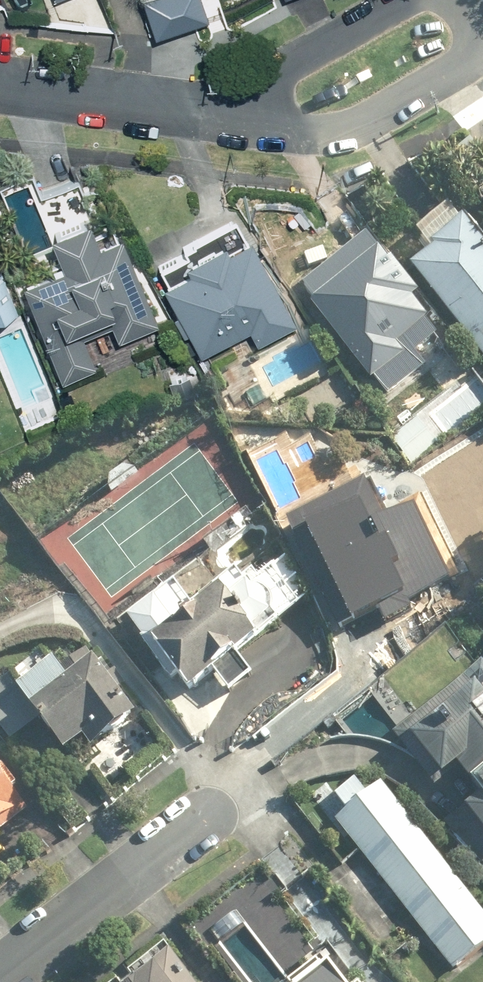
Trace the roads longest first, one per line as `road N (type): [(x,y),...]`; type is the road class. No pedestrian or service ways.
road 1 (residential): [(447,0),(476,17),(481,33),(465,66),(360,124),(295,127)]
road 2 (residential): [(207,818),(0,978)]
road 3 (residential): [(223,112),(422,0)]
road 4 (residential): [(0,83),(223,112)]

